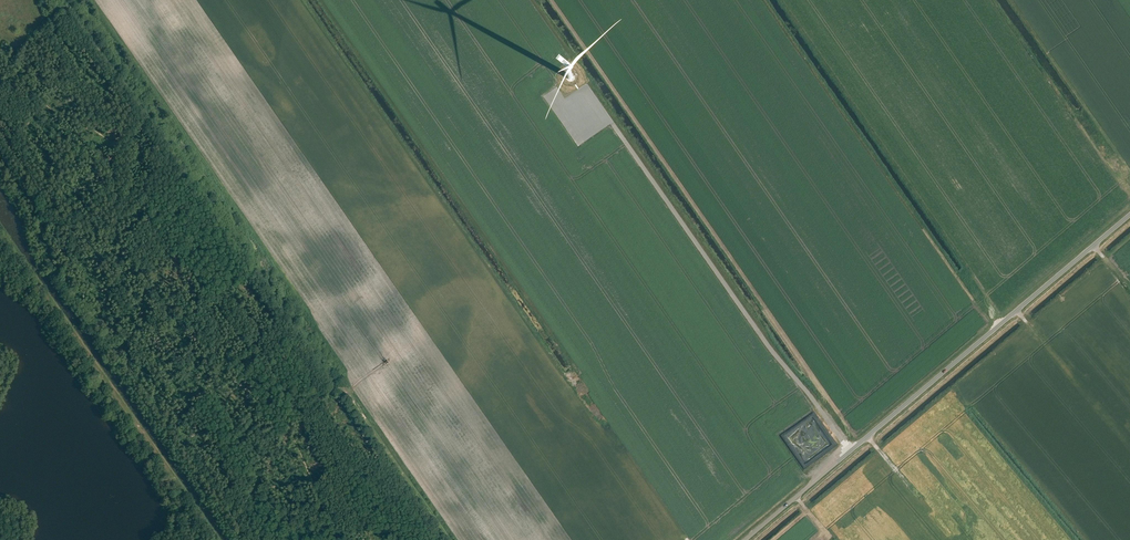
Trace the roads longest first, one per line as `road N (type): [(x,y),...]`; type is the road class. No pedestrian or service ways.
road 1 (unclassified): [(745,539),(1129,215)]

